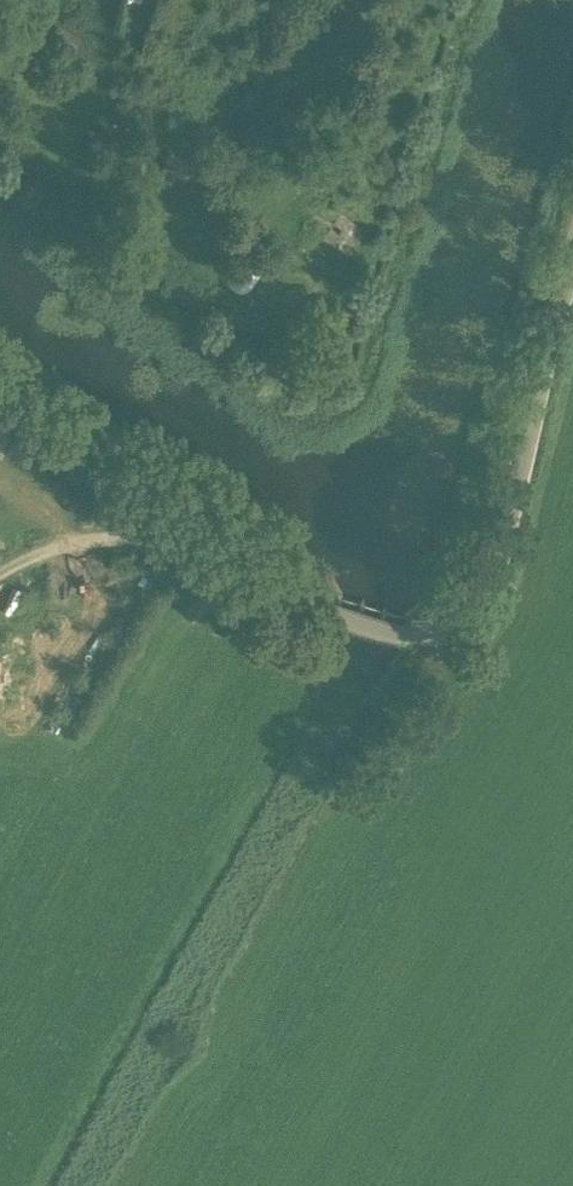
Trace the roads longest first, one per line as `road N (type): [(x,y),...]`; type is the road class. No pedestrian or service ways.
road 1 (unclassified): [(0,398),(173,529),(267,587),(419,638),(452,635),(483,621),(494,598),(572,273)]

